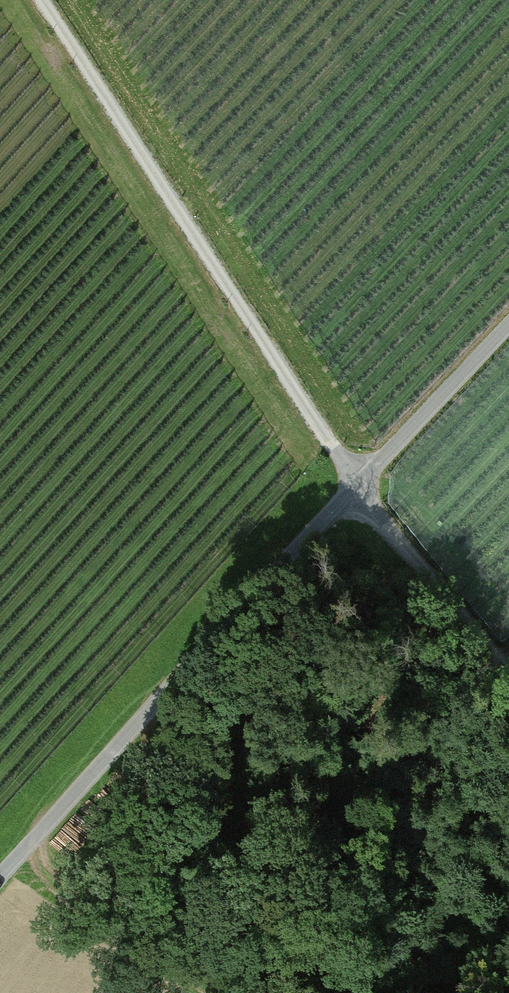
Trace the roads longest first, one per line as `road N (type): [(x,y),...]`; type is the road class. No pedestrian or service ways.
road 1 (track): [(508,669),(357,485),(45,0)]
road 2 (unclassified): [(508,326),(0,876)]

